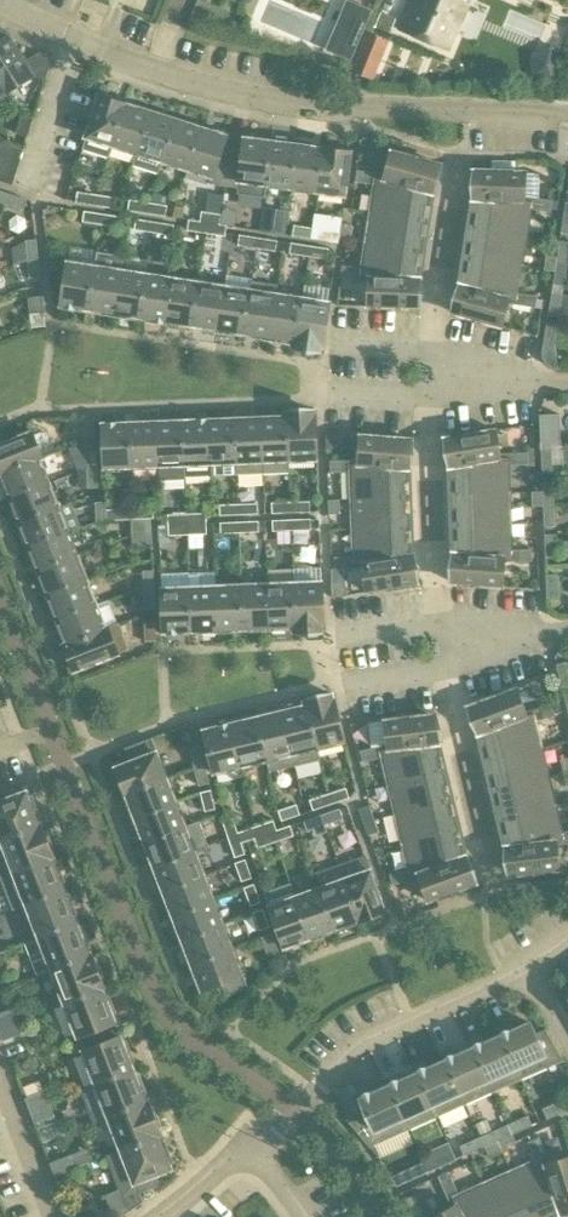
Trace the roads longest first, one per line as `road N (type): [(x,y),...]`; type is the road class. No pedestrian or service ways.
road 1 (residential): [(567,116),(295,106),(175,81),(0,3)]
road 2 (residential): [(259,1154),(351,1052),(526,965)]
road 3 (residential): [(323,378),(567,385)]
road 4 (residential): [(332,653),(567,626)]
road 5 (residential): [(53,1216),(0,1079)]

